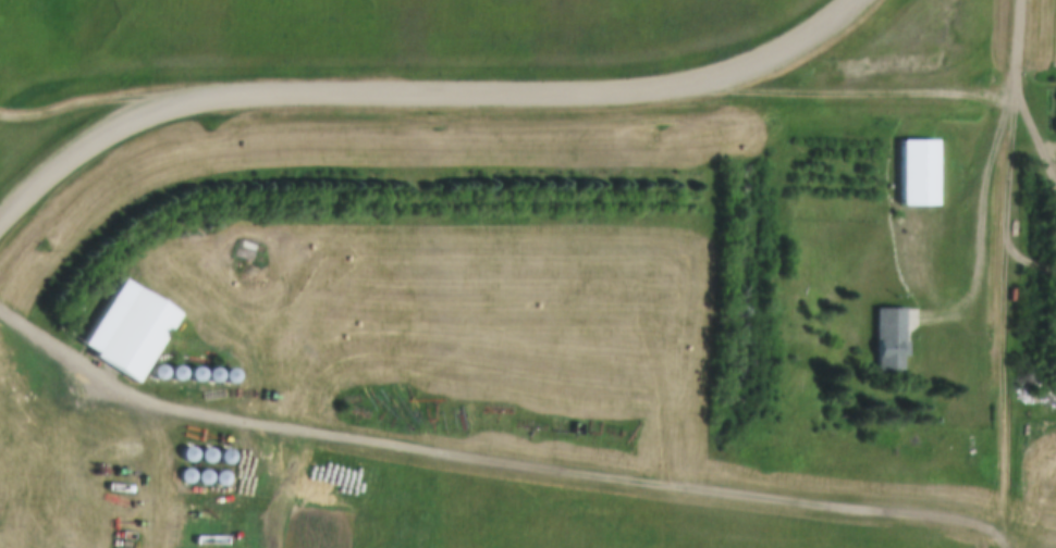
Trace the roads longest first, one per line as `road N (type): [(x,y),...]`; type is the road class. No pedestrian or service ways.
road 1 (residential): [(0,222),(91,142),(147,114),(213,96),(672,86),(735,73),(791,49),(864,0)]
road 2 (track): [(217,424),(385,445),(558,478),(968,524),(1020,547)]
road 3 (track): [(672,86),(1018,96)]

